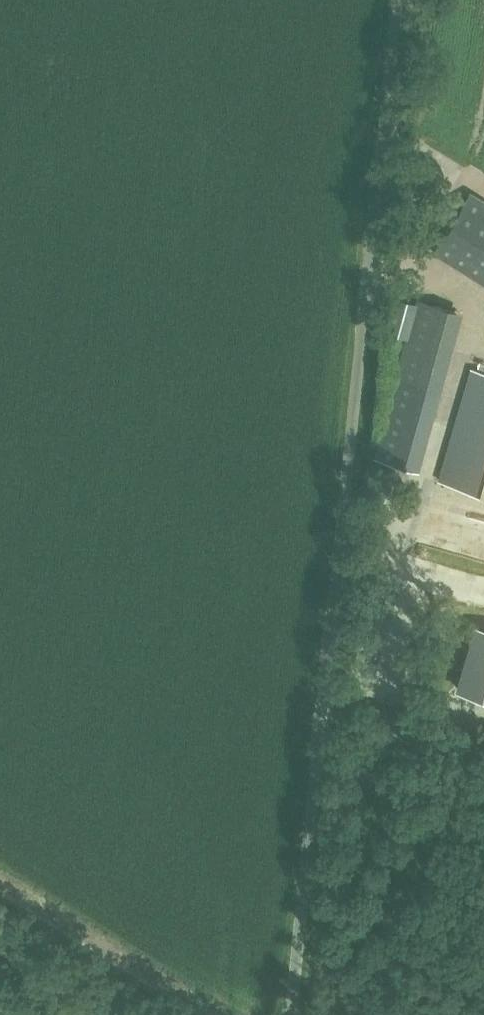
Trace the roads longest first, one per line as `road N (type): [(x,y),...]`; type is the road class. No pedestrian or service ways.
road 1 (unclassified): [(288,1014),(386,0)]
road 2 (track): [(210,1014),(0,884)]

